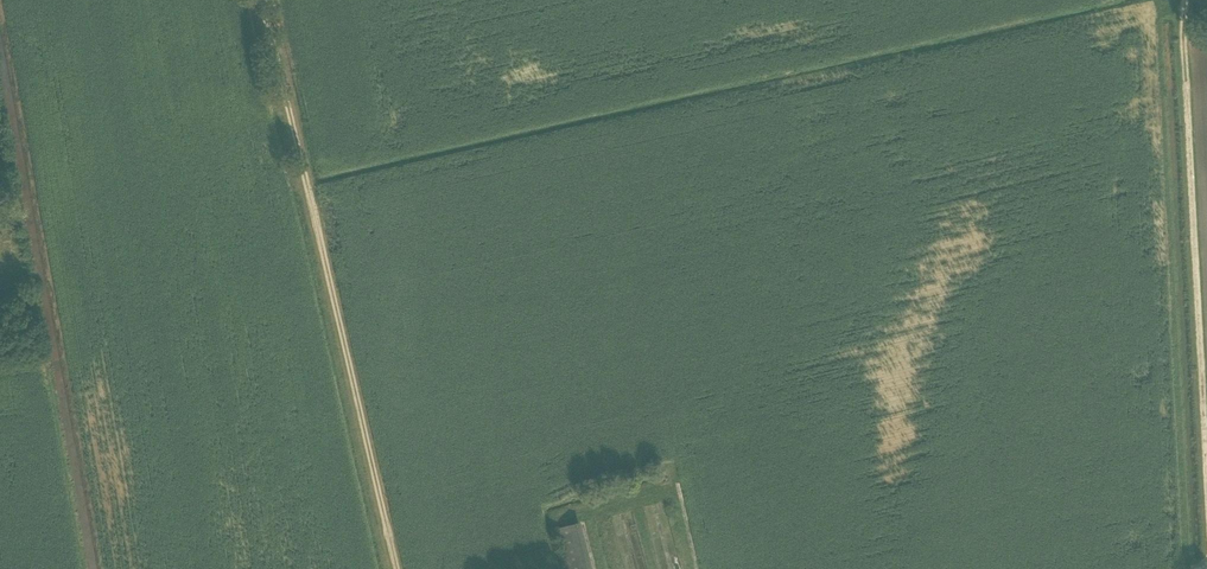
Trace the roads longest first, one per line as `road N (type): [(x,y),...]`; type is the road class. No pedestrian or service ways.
road 1 (track): [(263,0),(396,568)]
road 2 (track): [(697,568),(598,125)]
road 3 (track): [(1206,453),(1180,0)]

